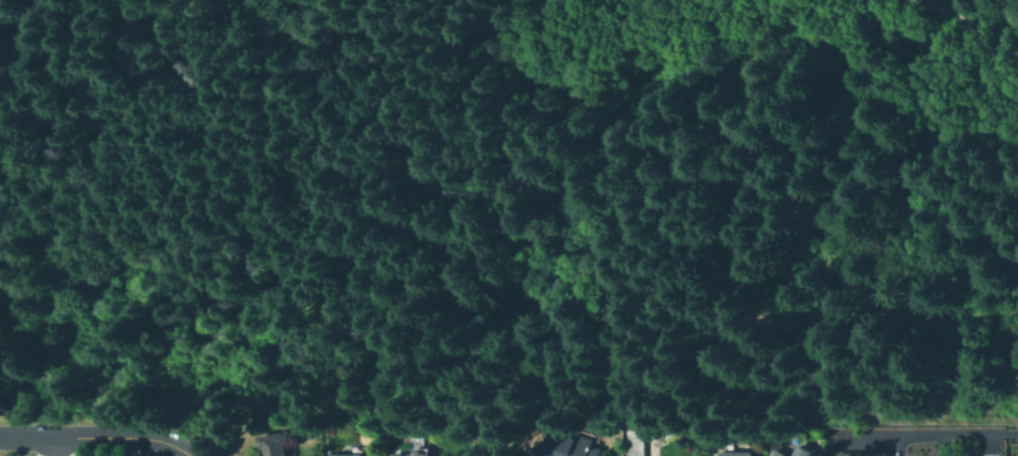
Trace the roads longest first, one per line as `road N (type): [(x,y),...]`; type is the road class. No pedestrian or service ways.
road 1 (residential): [(174,445),(133,436),(0,439)]

